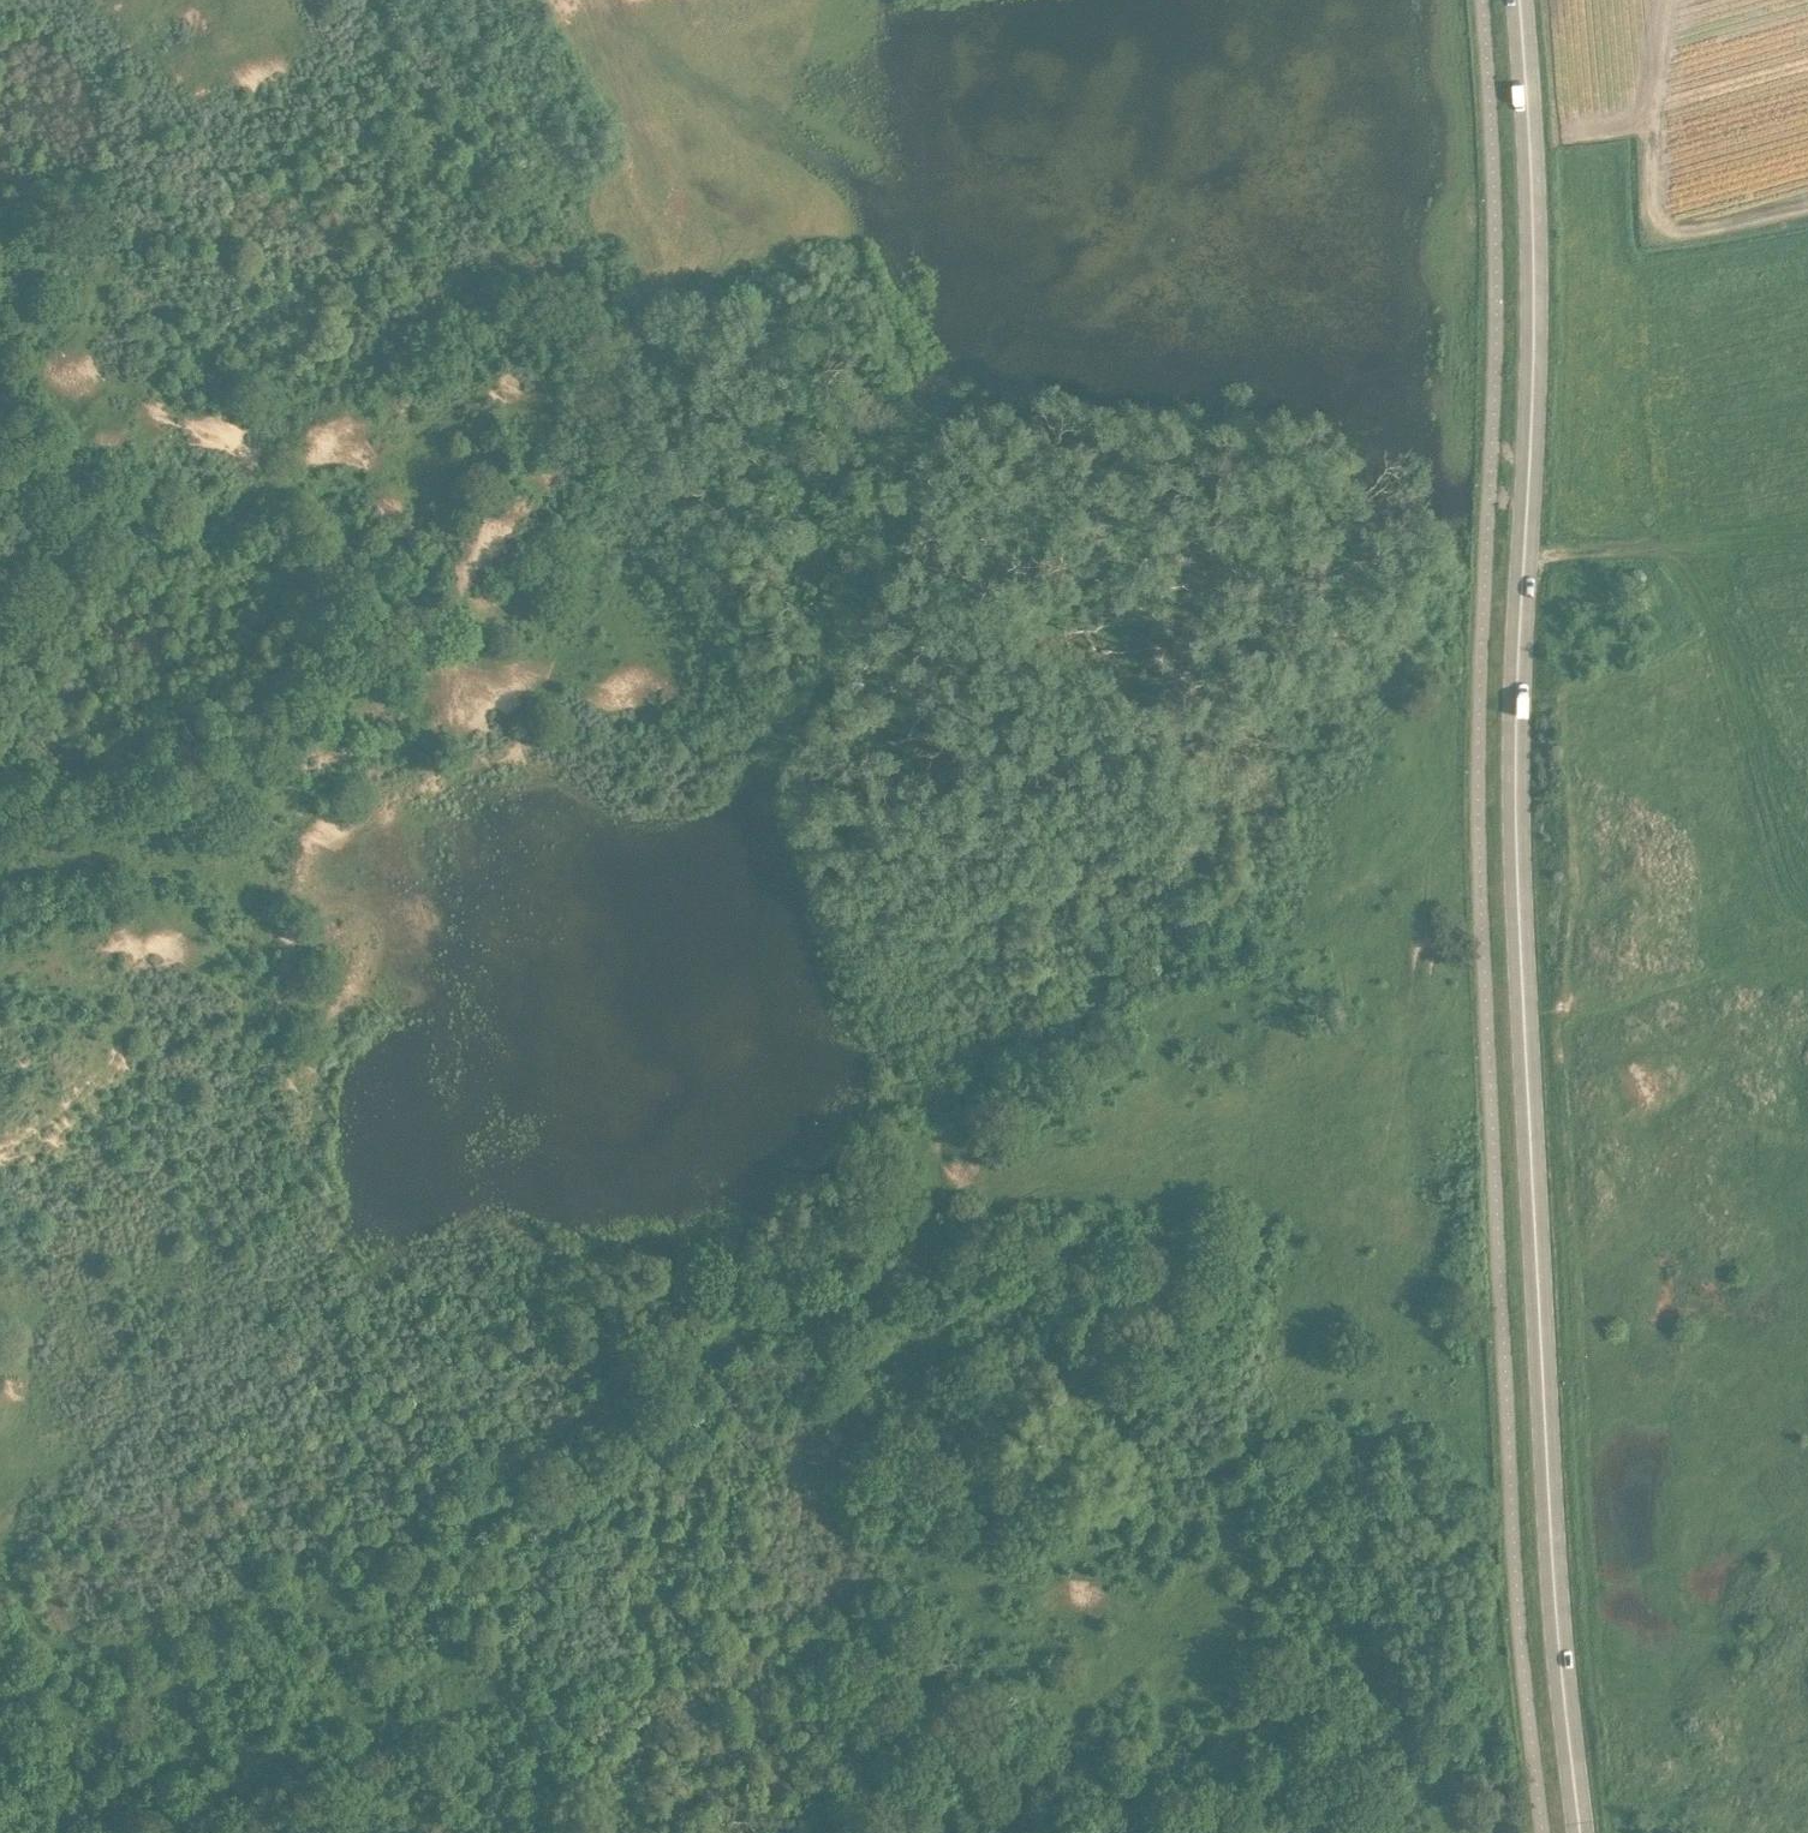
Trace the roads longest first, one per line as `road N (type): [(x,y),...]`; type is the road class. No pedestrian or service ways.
road 1 (secondary): [(1578,1832),(1552,1578),(1515,860),(1530,331),(1517,0)]
road 2 (track): [(1807,902),(1789,877),(1727,589),(1703,551),(1807,531)]
road 3 (track): [(1483,543),(1675,555)]

